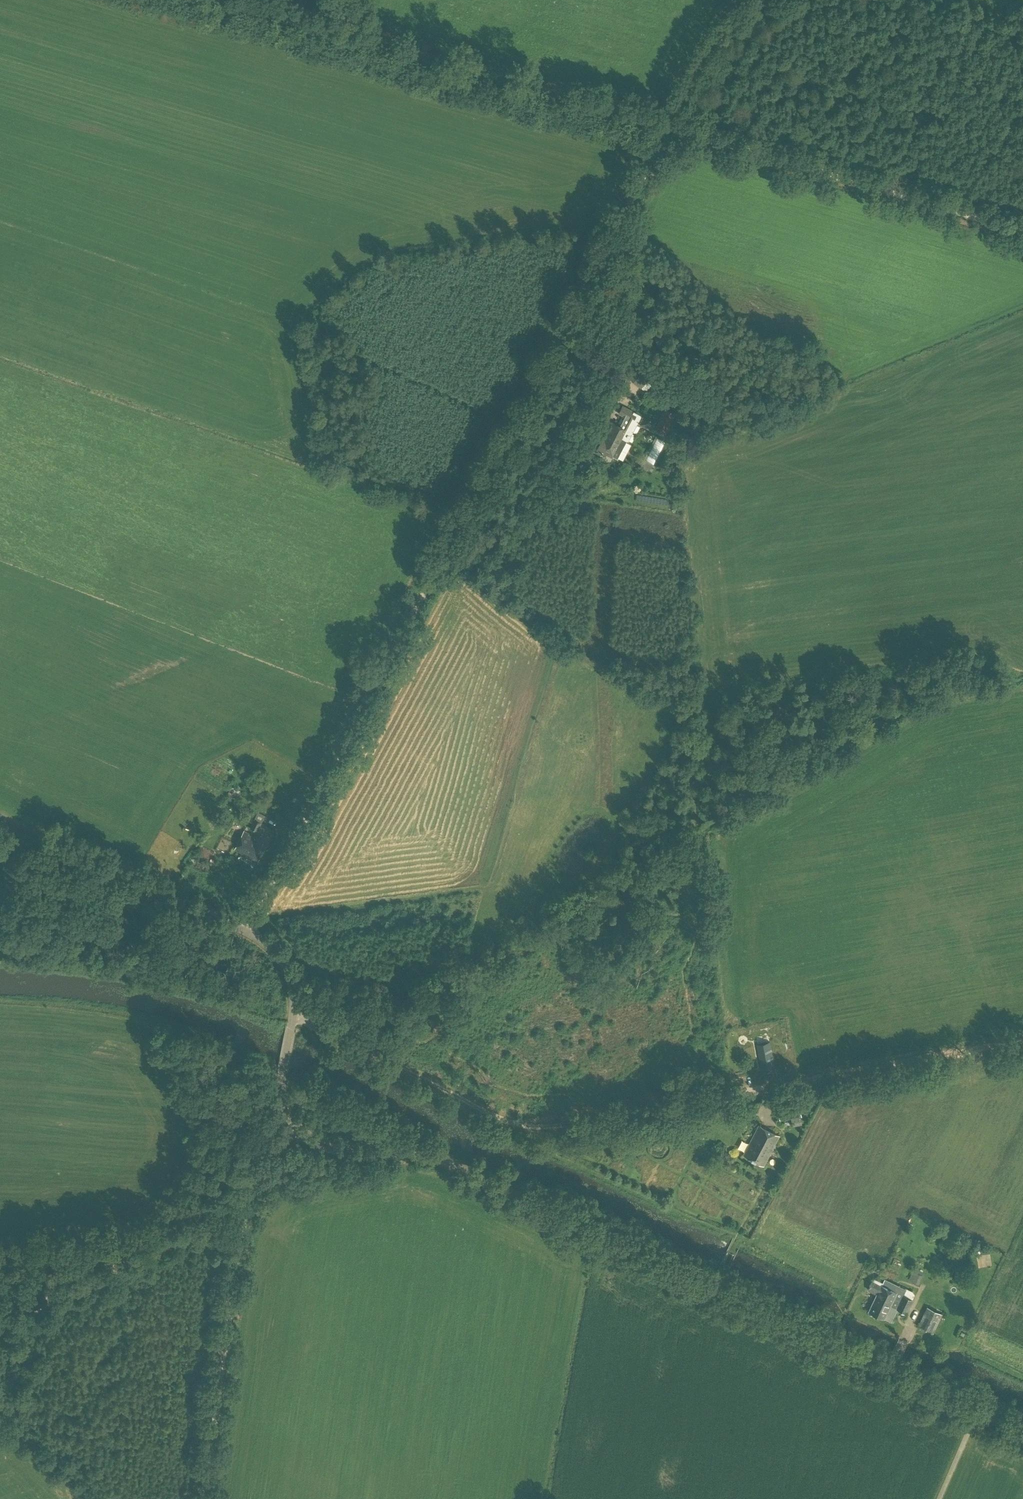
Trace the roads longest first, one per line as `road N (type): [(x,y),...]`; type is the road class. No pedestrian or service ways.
road 1 (unclassified): [(975,1408),(445,1163),(349,1153),(311,1139),(294,1125),(283,1093),(293,1014)]
road 2 (track): [(274,878),(668,125)]
road 3 (track): [(325,1033),(503,1121),(541,1129),(1022,1041)]
road 4 (track): [(668,125),(233,0)]
road 5 (track): [(1022,228),(668,125)]
road 6 (track): [(203,1498),(249,1203)]
road 7 (unclassified): [(245,932),(0,815)]
road 8 (track): [(37,1301),(249,1203)]
road 9 (track): [(668,125),(718,32),(770,0)]

